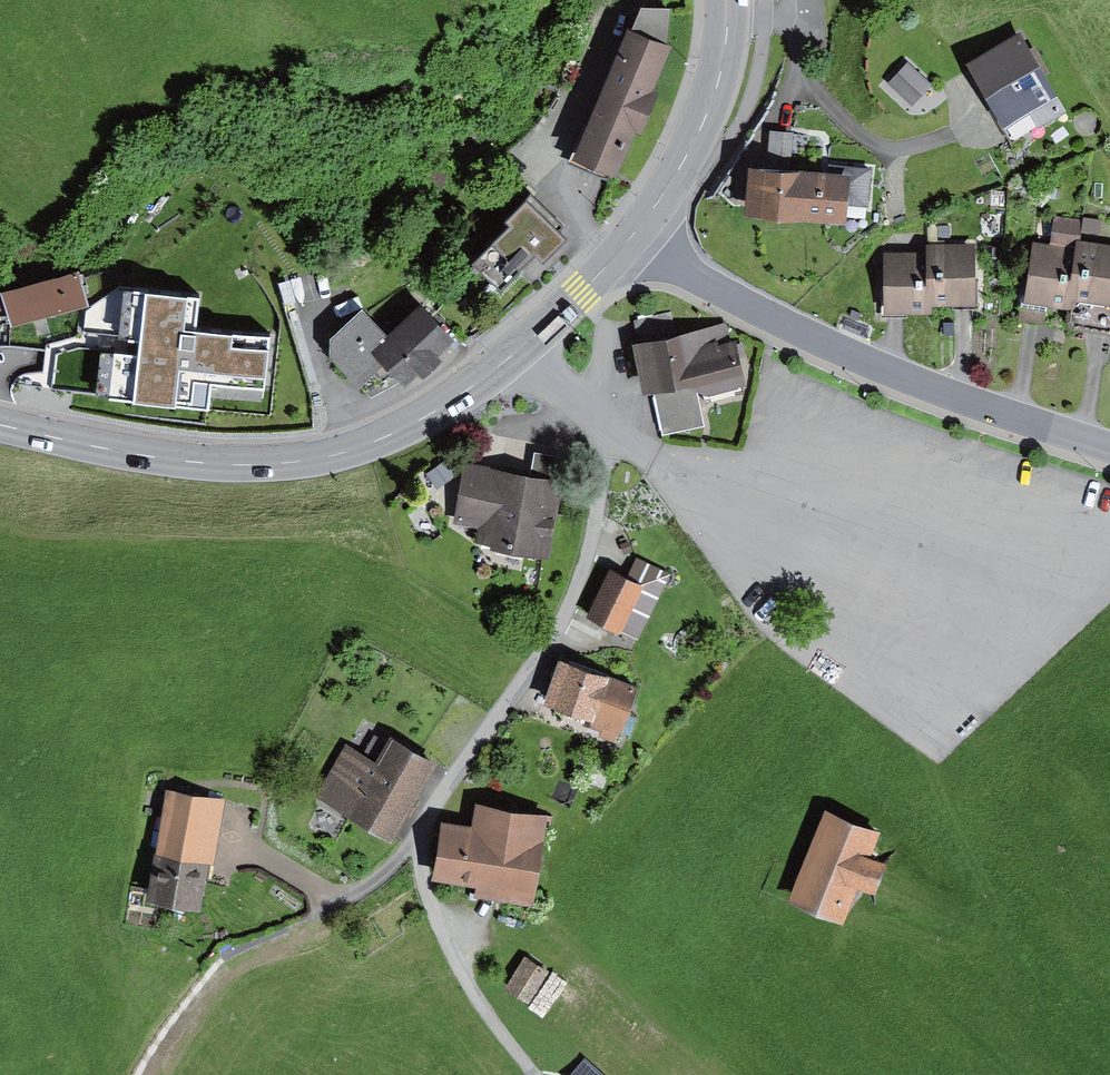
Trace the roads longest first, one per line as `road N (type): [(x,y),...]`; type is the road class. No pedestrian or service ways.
road 1 (residential): [(417,839),(562,620),(594,532),(593,406),(526,347)]
road 2 (secondary): [(526,347),(401,431),(328,457),(184,460),(0,423)]
road 3 (tertiary): [(633,234),(732,296),(881,366),(1109,445)]
road 4 (residential): [(536,1074),(465,980),(424,886),(417,839)]
road 5 (secondary): [(728,0),(709,108),(633,234)]
road 6 (secondary): [(633,234),(526,347)]
road 7 (residential): [(321,912),(369,885),(417,839)]

